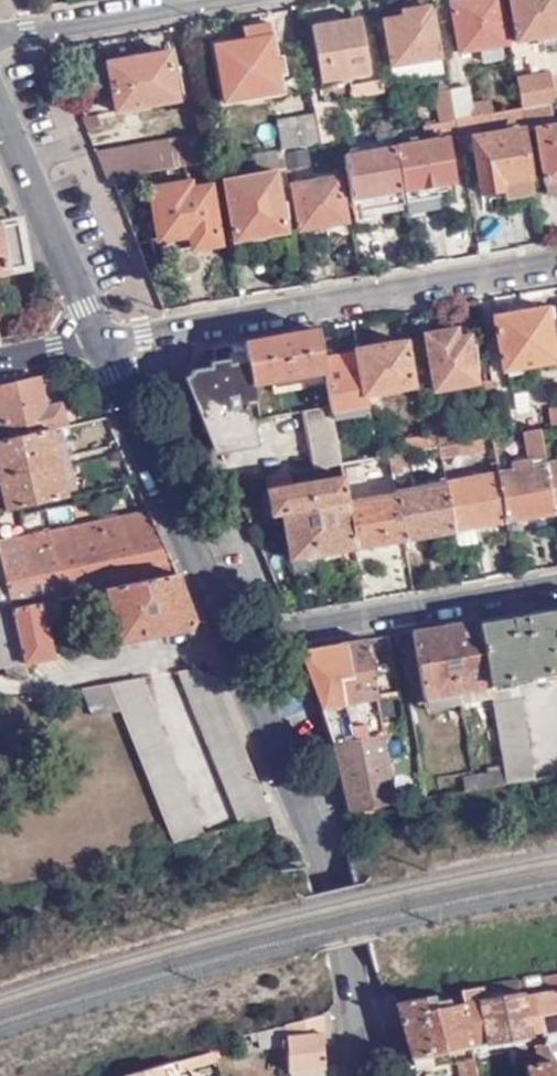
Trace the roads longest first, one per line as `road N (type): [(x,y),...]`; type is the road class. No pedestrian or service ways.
road 1 (residential): [(556,261),(101,341)]
road 2 (tertiary): [(364,1075),(345,948),(320,850),(228,643)]
road 3 (residential): [(228,643),(556,588)]
road 4 (tertiary): [(228,643),(101,341)]
road 5 (tertiary): [(101,341),(0,108)]
road 6 (residential): [(0,38),(198,0)]

